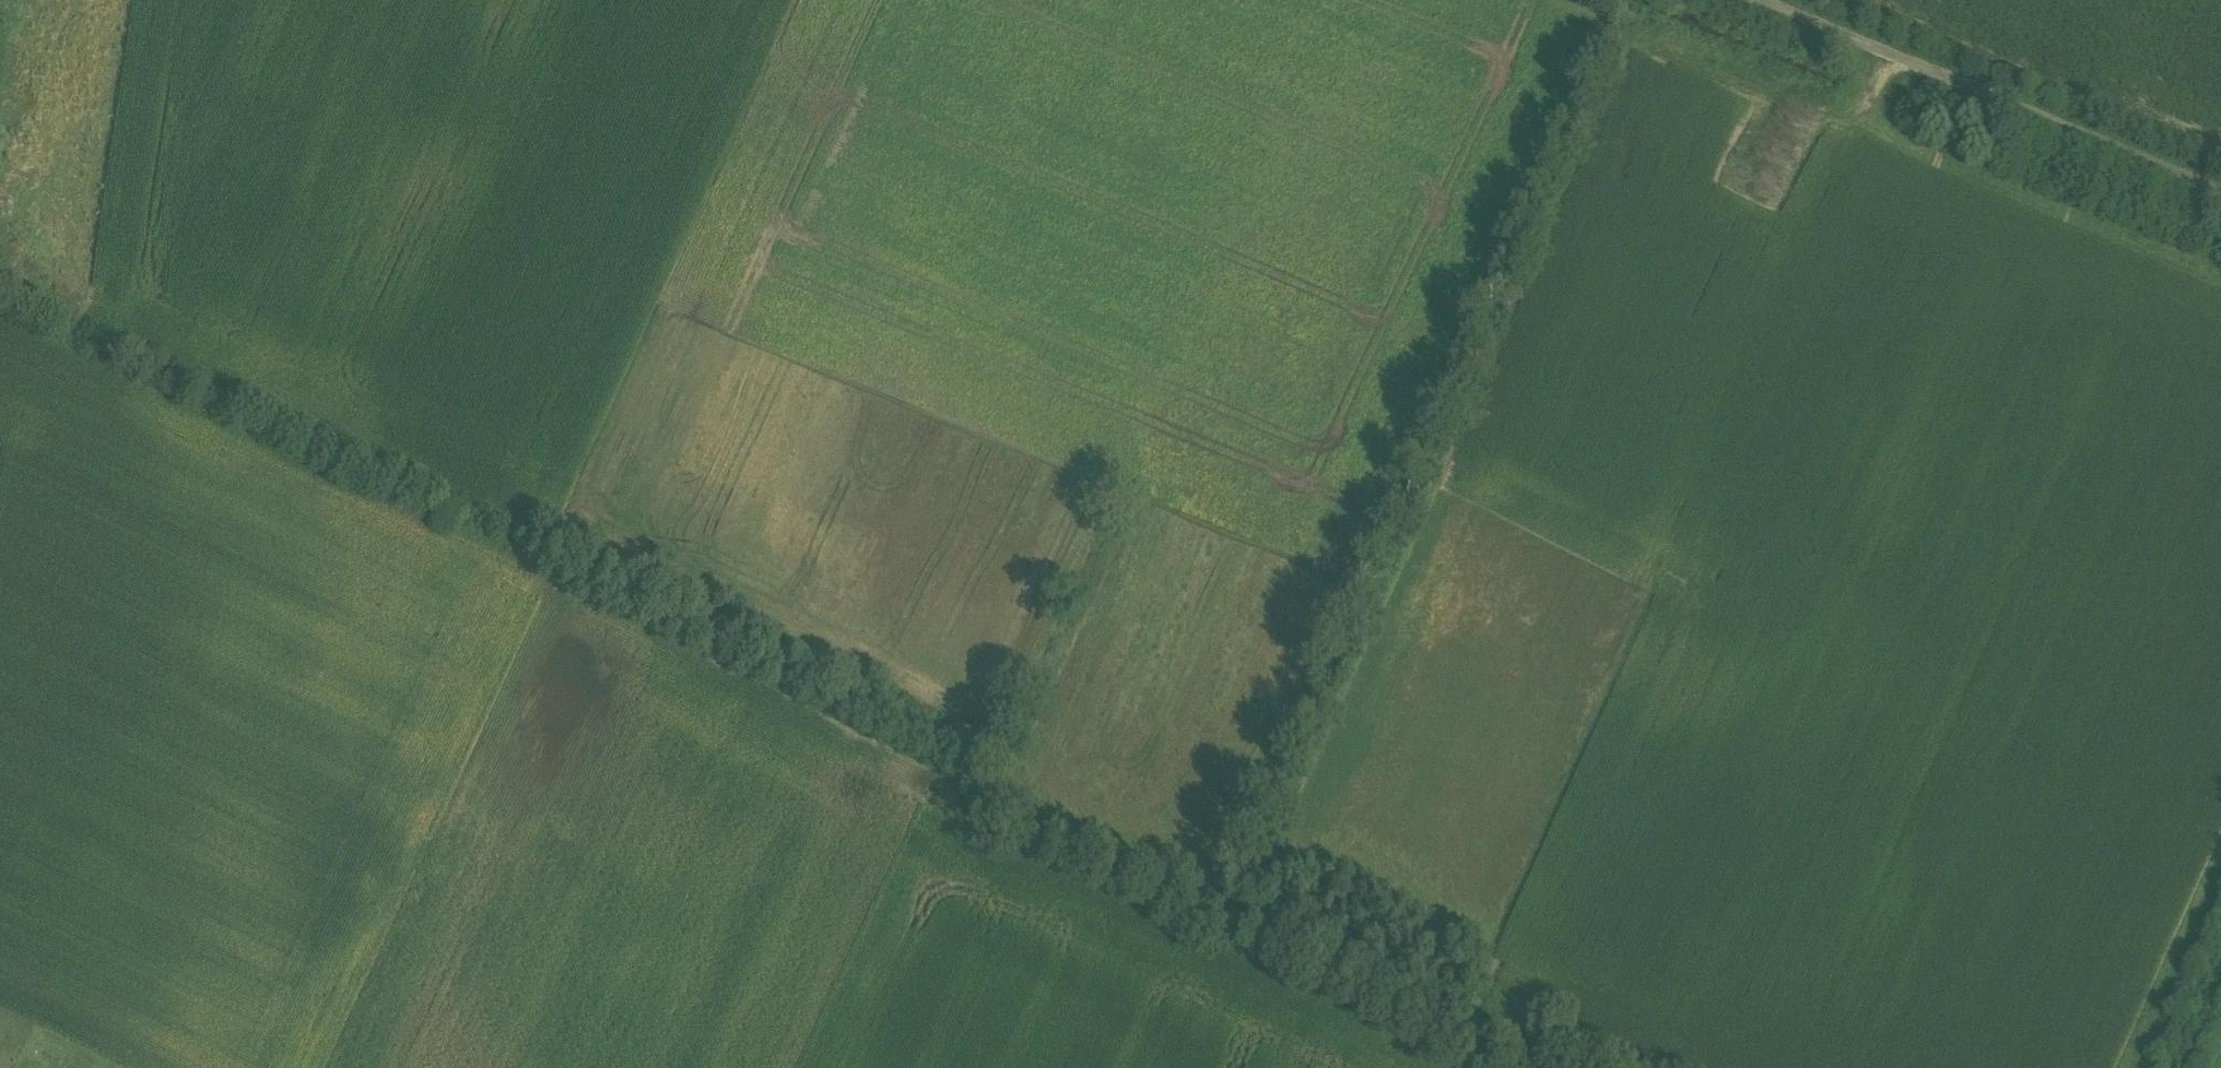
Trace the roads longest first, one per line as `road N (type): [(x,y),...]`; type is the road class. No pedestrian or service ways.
road 1 (unclassified): [(2220,194),(1757,0)]

